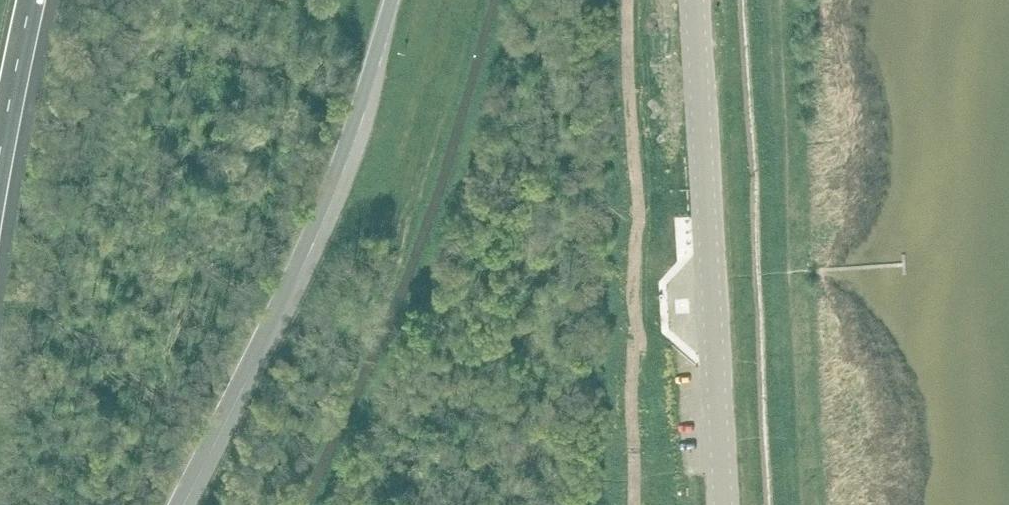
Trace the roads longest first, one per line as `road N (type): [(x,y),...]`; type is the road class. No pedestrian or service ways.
road 1 (motorway): [(180,504),(336,175),(393,0)]
road 2 (tertiary): [(725,504),(693,0)]
road 3 (motorway): [(0,162),(33,0)]

